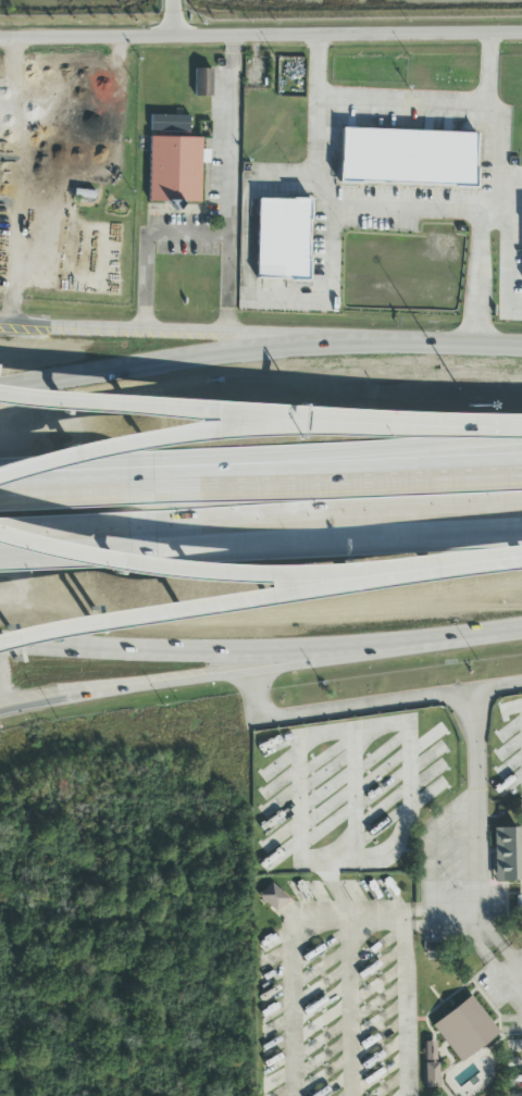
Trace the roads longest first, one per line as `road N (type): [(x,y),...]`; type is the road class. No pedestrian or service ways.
road 1 (motorway): [(0,641),(521,556)]
road 2 (primary): [(521,351),(381,342),(264,351),(0,395)]
road 3 (primary): [(0,641),(358,648),(521,628)]
road 4 (tertiary): [(0,36),(521,31)]
road 5 (motorway): [(0,525),(147,561),(220,569),(446,565)]
road 6 (motorway): [(137,523),(266,536),(521,522)]
road 7 (motorway): [(137,523),(521,505)]
road 8 (motorway): [(521,464),(148,479)]
road 9 (motorway): [(521,437),(153,479)]
road 10 (motorway): [(326,420),(163,438),(0,475)]
road 11 (motorway): [(326,420),(0,391)]
road 12 (primary): [(381,342),(54,329)]
road 13 (primary): [(0,710),(251,671)]
road 14 (motorway): [(521,422),(326,420)]
road 15 (motorway): [(148,479),(0,487)]
road 16 (motorway): [(0,528),(137,523)]

